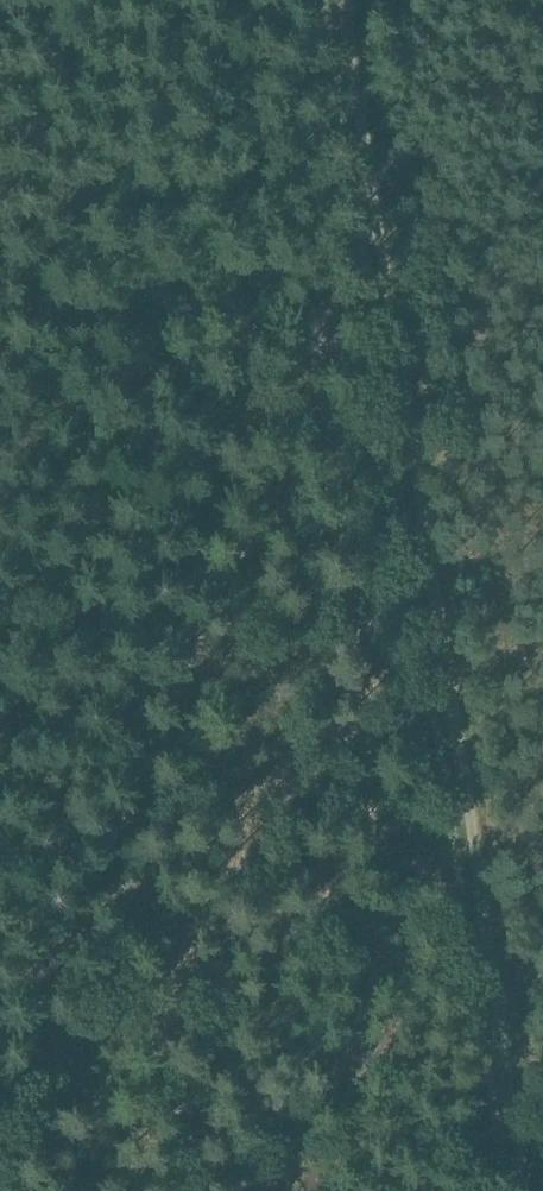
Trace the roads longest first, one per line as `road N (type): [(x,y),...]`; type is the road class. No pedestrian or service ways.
road 1 (track): [(493,930),(463,707),(397,336)]
road 2 (track): [(397,336),(93,374),(0,375)]
road 3 (track): [(397,336),(350,0)]
road 4 (track): [(533,1190),(493,930)]

